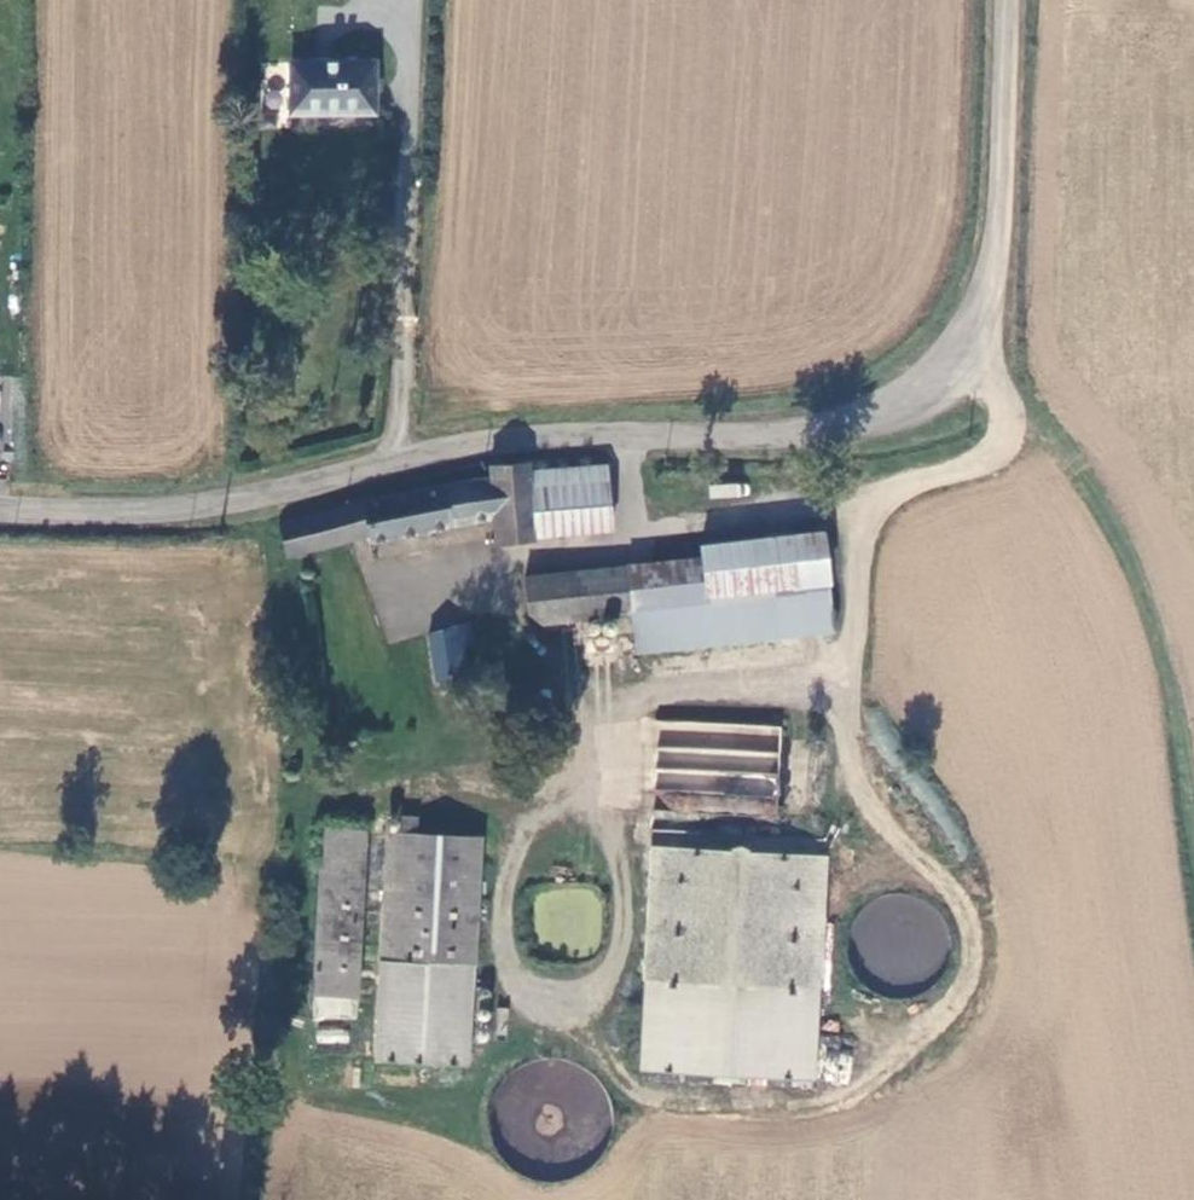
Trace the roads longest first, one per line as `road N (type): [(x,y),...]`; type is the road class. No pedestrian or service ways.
road 1 (tertiary): [(0,502),(116,508),(244,500),(543,430),(862,421),(924,397),(963,359),(997,240),(1005,0)]

